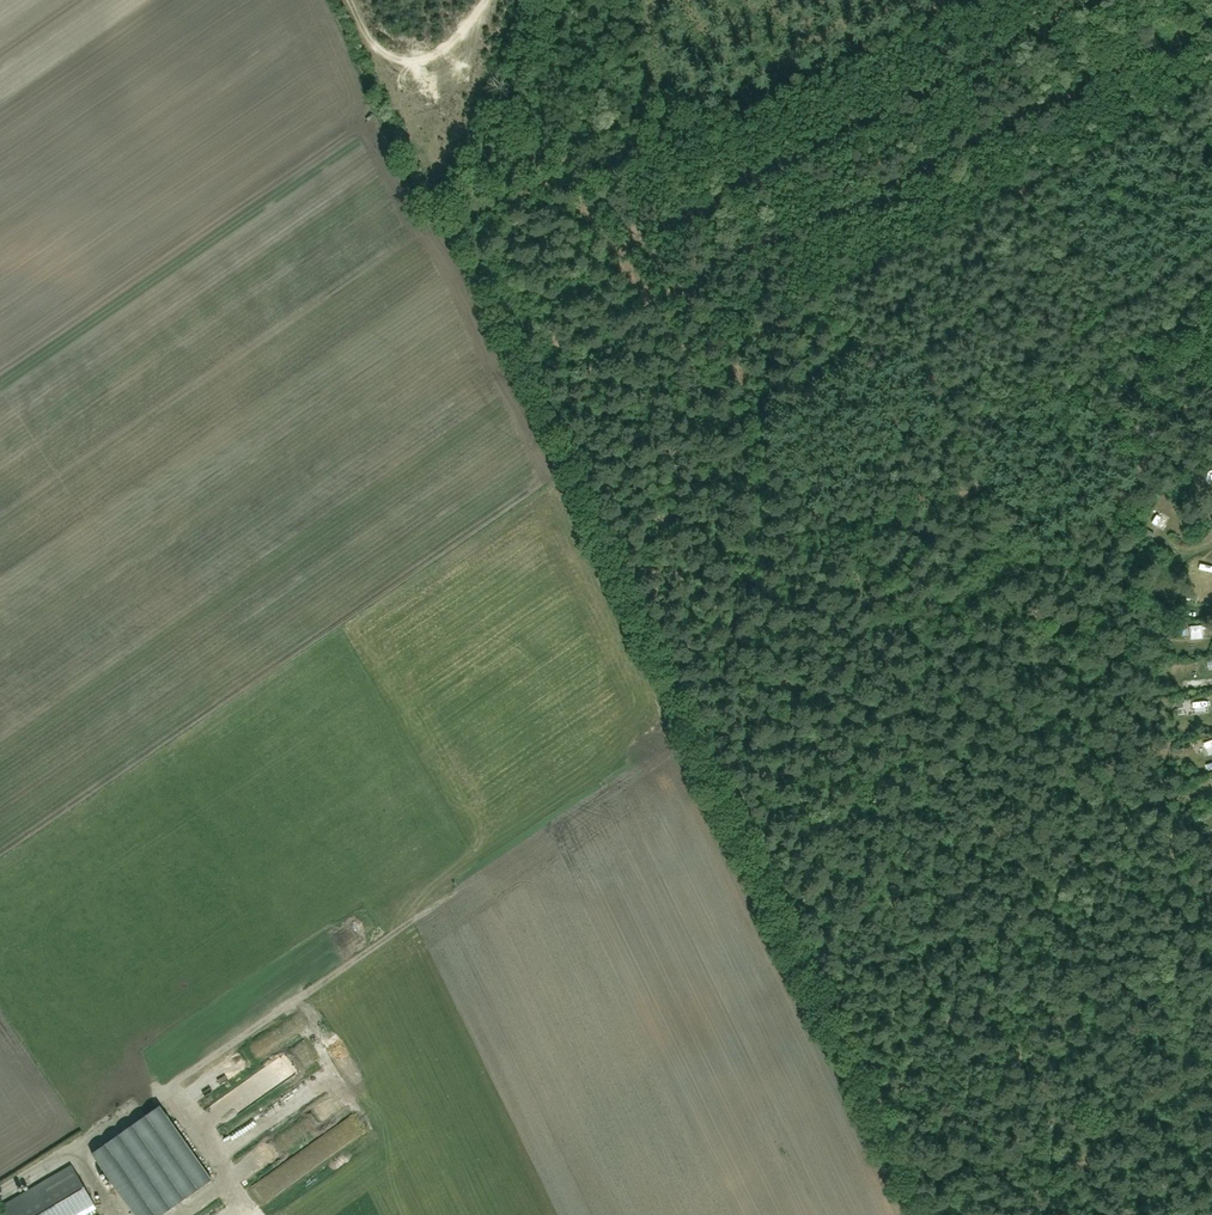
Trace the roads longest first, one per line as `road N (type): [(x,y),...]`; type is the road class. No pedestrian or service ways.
road 1 (track): [(484,0),(436,57),(413,58),(389,57),(372,42),(350,0)]

